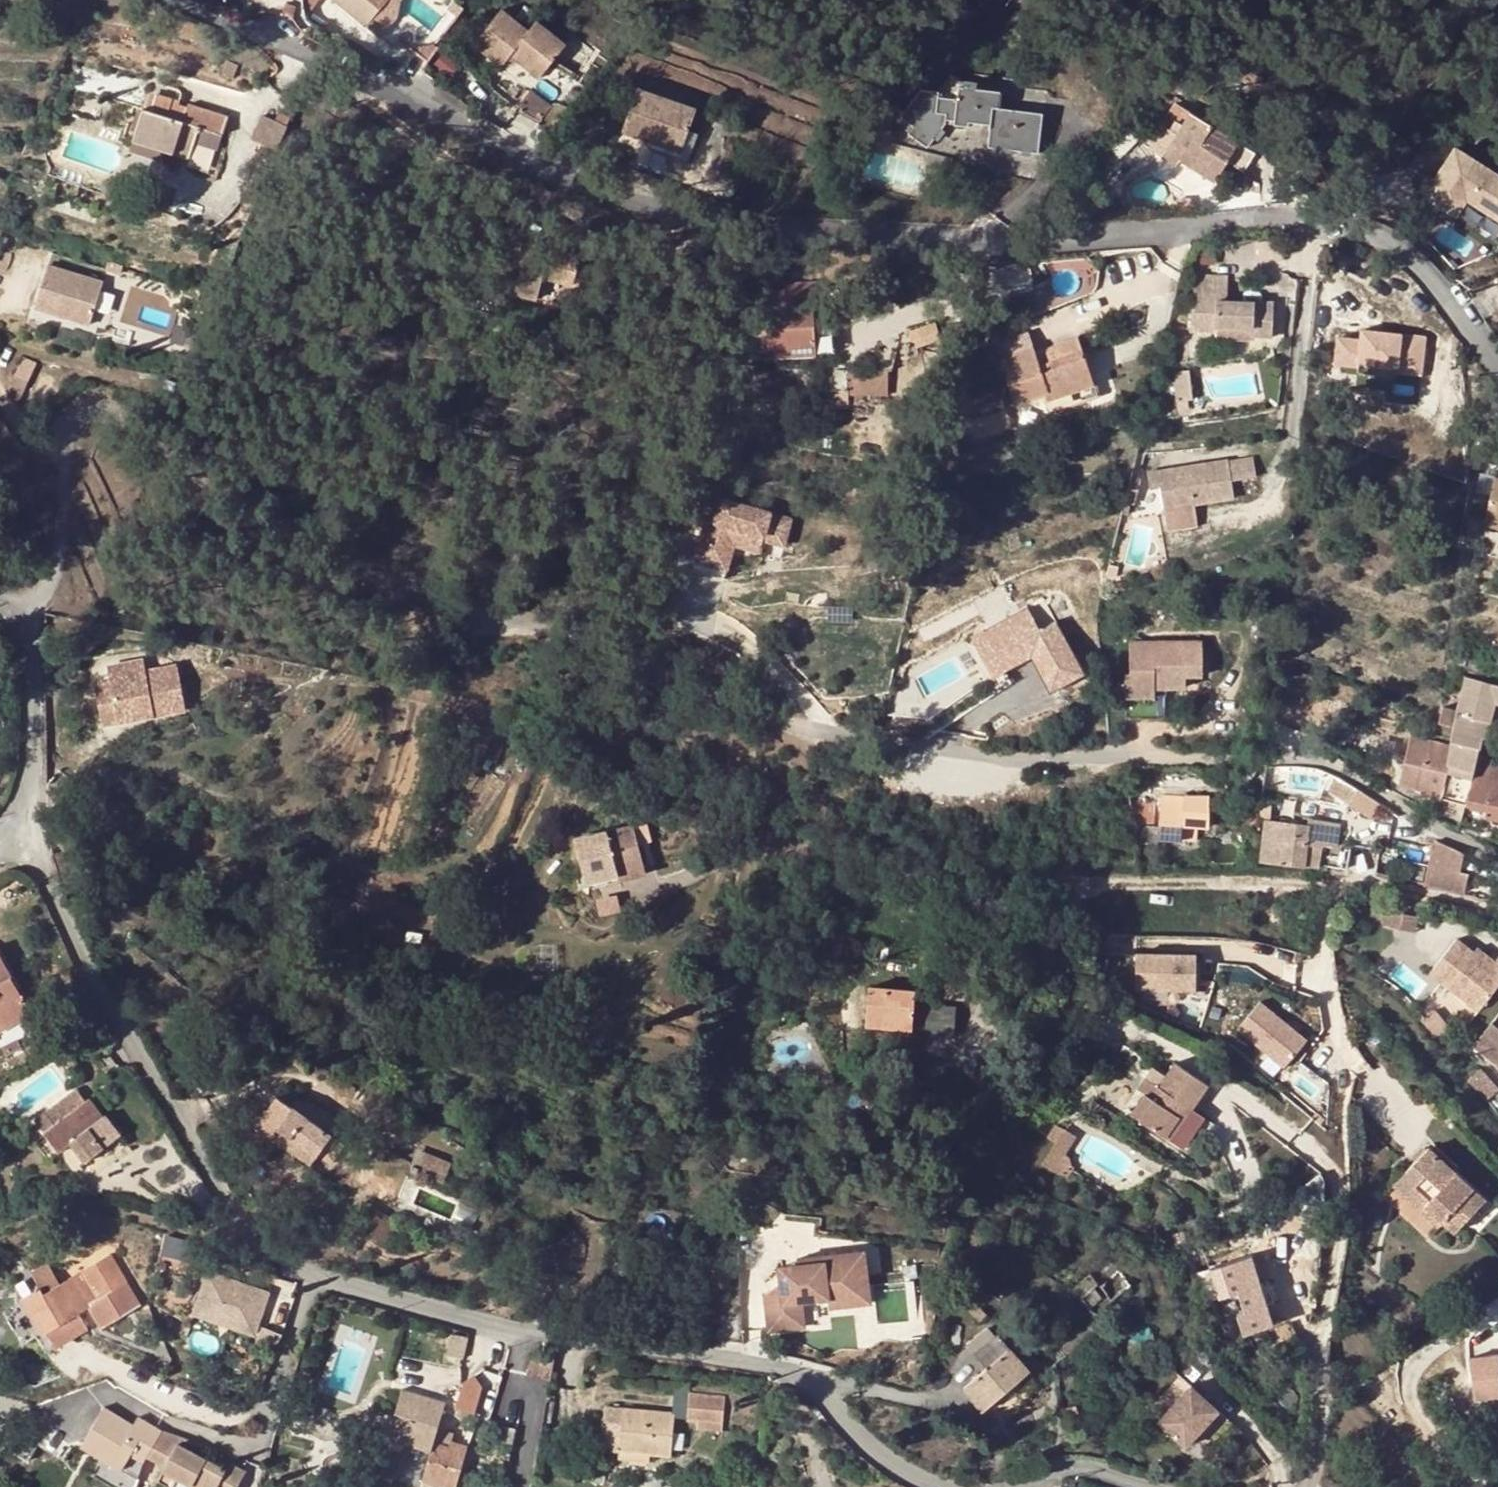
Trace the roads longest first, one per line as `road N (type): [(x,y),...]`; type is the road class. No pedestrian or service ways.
road 1 (residential): [(38,608),(66,538),(77,438),(93,419),(119,418),(253,529),(341,572),(830,739),(1039,762),(1120,755),(1319,761),(1389,792),(1497,866)]
road 2 (unclassified): [(1497,380),(1422,279),(1352,224),(985,242),(788,237),(662,210),(188,0)]
road 3 (unclassified): [(941,1486),(891,1463),(822,1389),(791,1372),(515,1333),(325,1275),(288,1254),(224,1189),(138,1054),(18,824)]
road 4 (residential): [(38,608),(33,678),(43,775),(18,824)]
road 5 (unclassified): [(1162,1486),(1074,1466),(1015,1486)]

